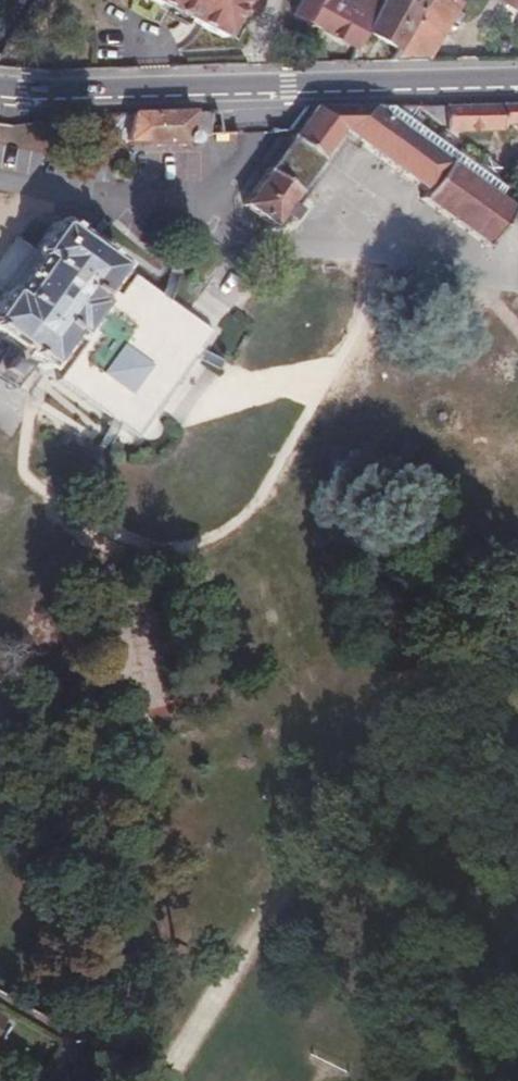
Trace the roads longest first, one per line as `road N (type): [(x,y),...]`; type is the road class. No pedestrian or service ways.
road 1 (tertiary): [(0,85),(517,77)]

